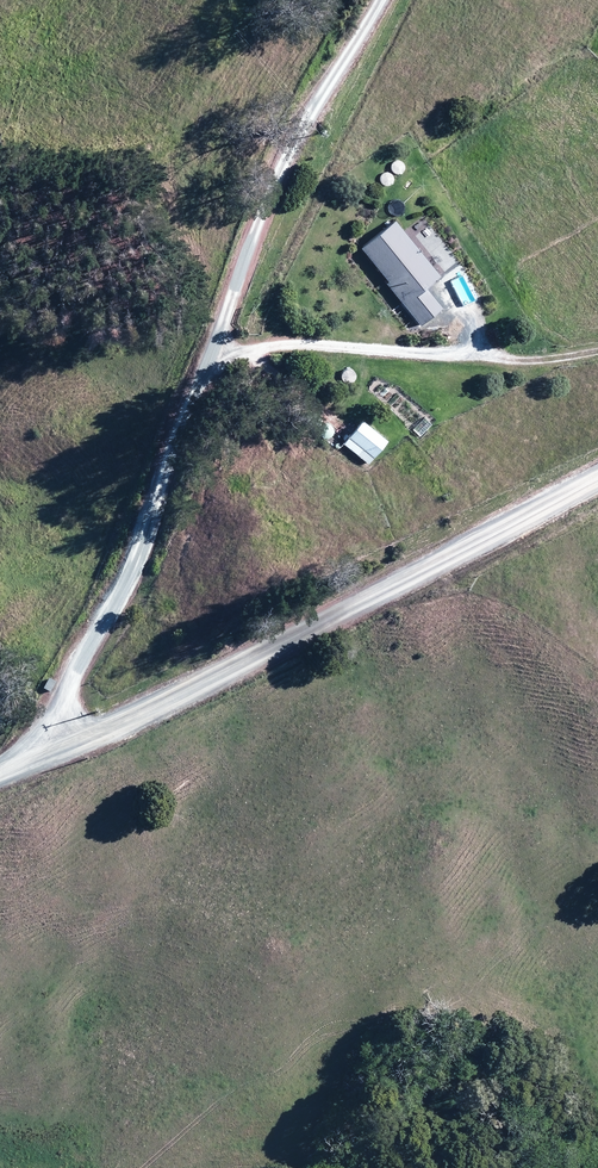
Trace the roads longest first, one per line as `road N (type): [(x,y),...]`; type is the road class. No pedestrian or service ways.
road 1 (unclassified): [(60,750),(68,688),(137,552),(280,185),(380,0)]
road 2 (residential): [(60,750),(597,481)]

